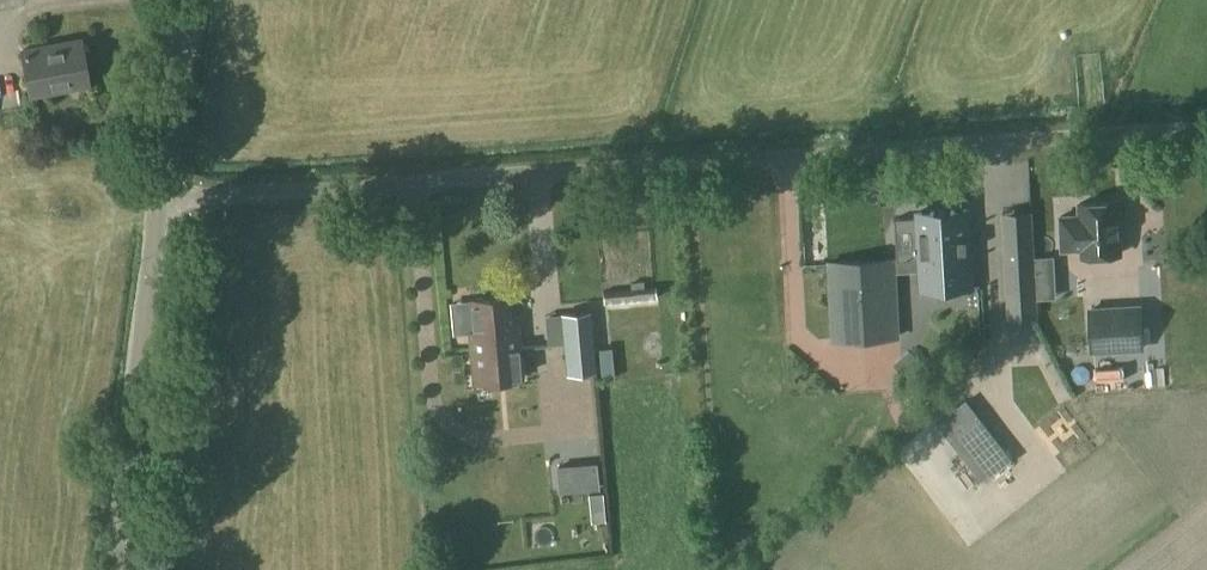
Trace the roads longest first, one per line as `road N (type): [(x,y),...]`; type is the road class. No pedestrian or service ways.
road 1 (unclassified): [(163,198),(1206,129)]
road 2 (unclassified): [(112,569),(163,198)]
road 3 (unclassified): [(163,198),(192,0)]

